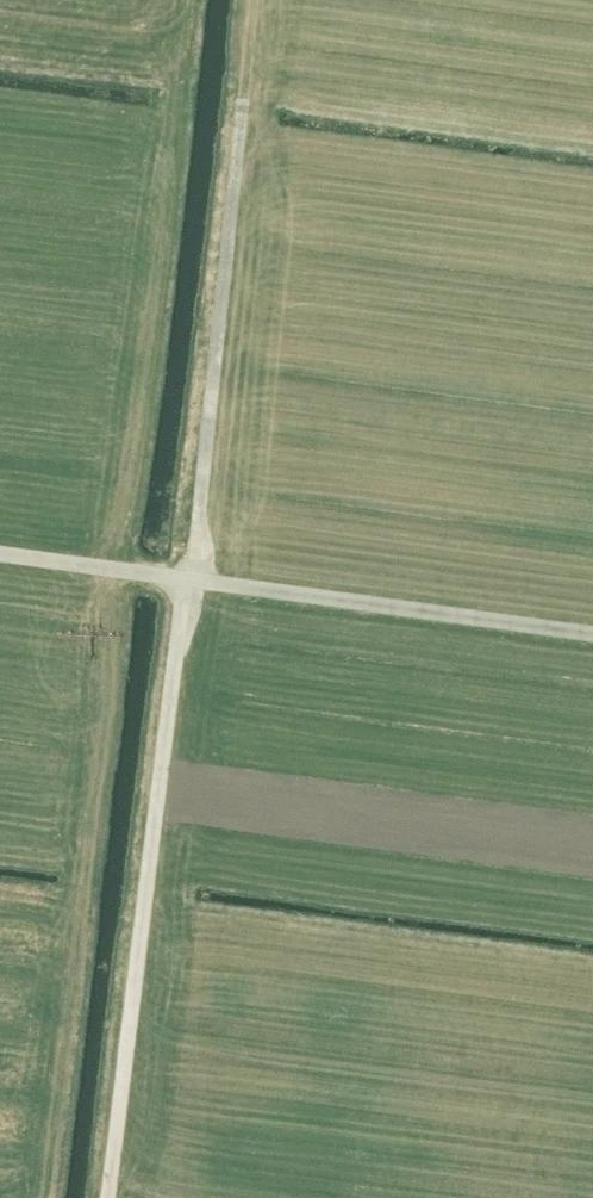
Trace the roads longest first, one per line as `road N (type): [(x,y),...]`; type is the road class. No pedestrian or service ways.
road 1 (track): [(107,1197),(244,103)]
road 2 (track): [(0,553),(592,634)]

